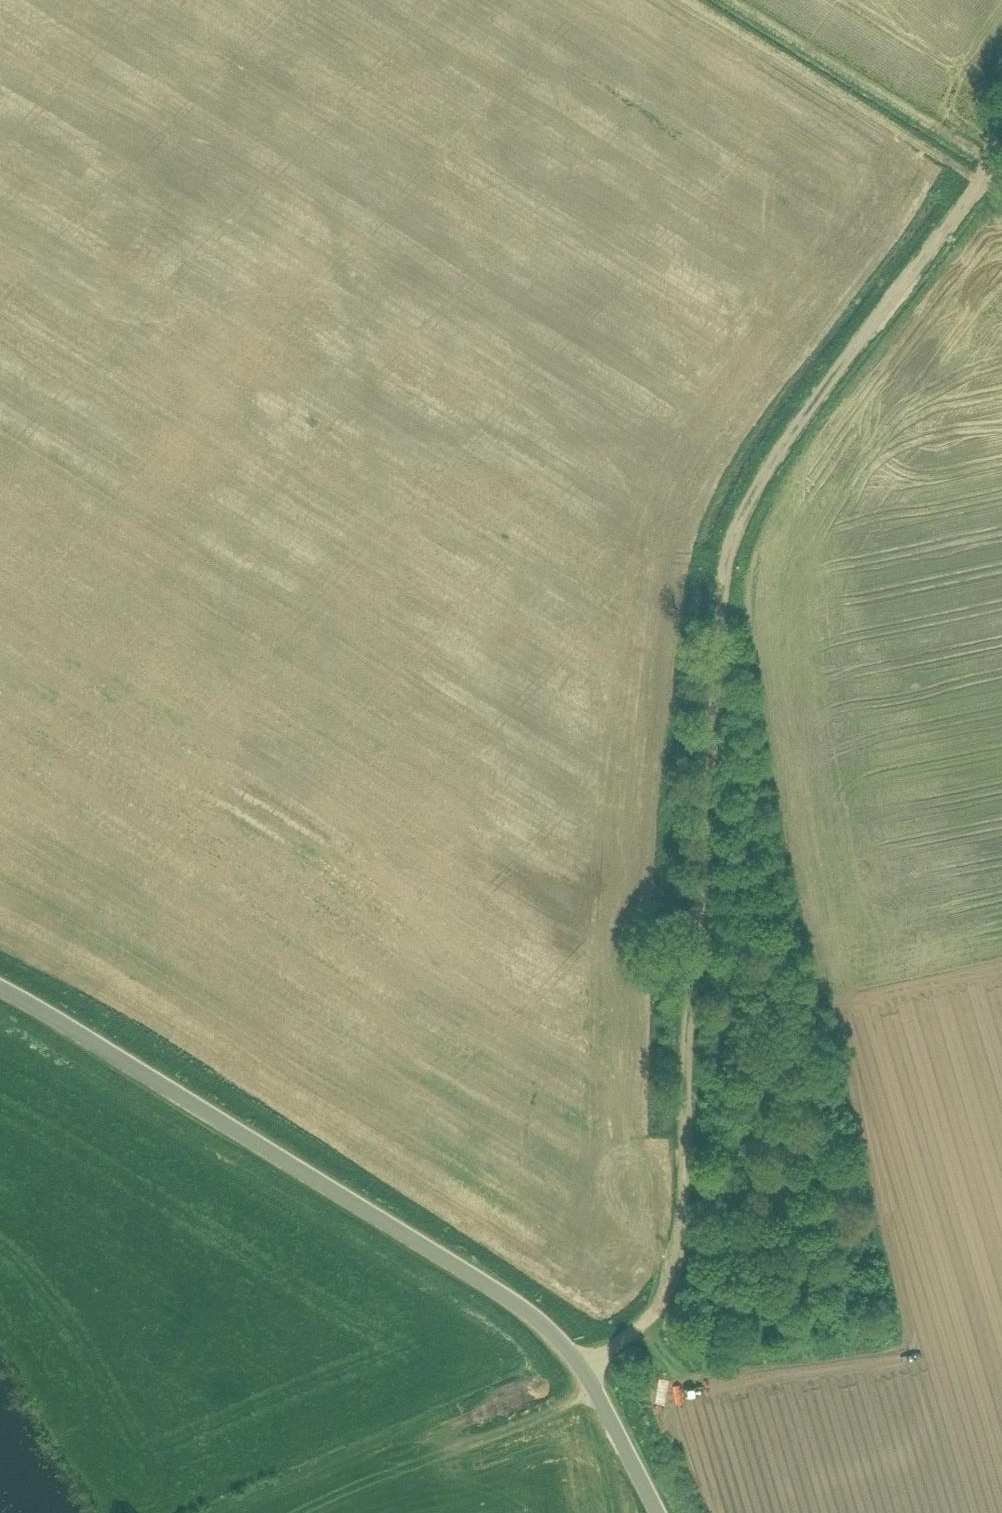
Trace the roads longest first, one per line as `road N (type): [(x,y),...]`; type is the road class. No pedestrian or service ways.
road 1 (track): [(582,1367),(676,1295),(688,1262),(694,1037),(728,556),(755,489),(983,178),(994,157),(999,116)]
road 2 (unclassified): [(658,1512),(582,1367),(547,1325),(74,1027),(0,989)]

